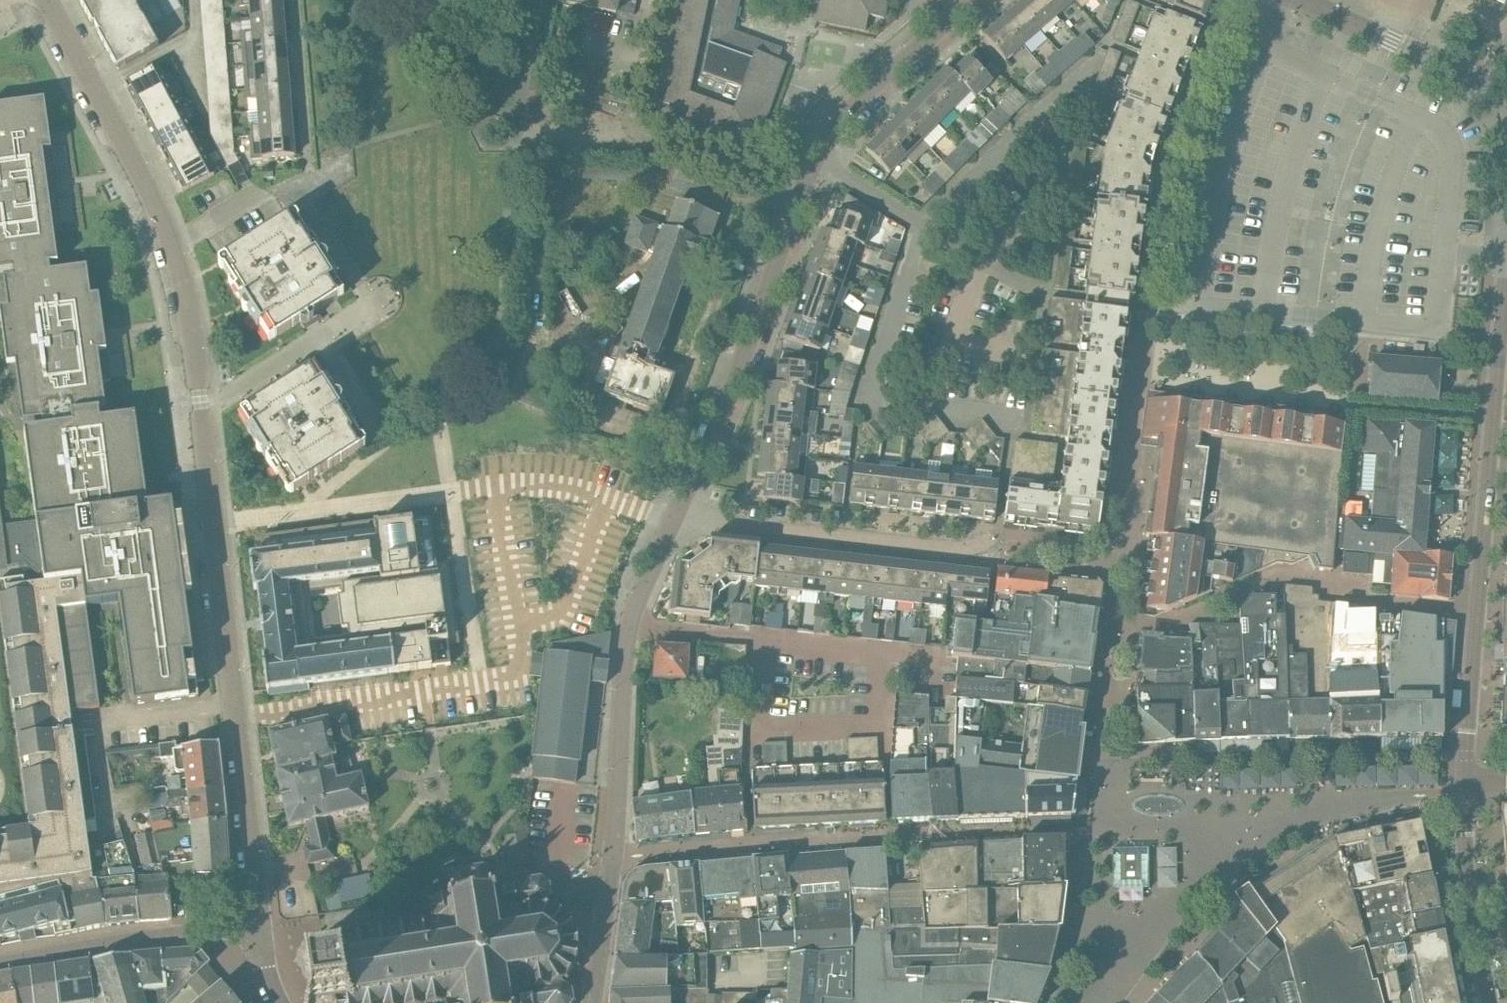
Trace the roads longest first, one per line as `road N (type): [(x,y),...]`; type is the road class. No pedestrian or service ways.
road 1 (residential): [(594,1002),(633,624),(746,353),(814,154)]
road 2 (residential): [(257,924),(238,718),(172,246)]
road 3 (residential): [(1478,608),(1506,303)]
road 4 (residential): [(172,246),(147,180),(47,0)]
road 5 (residential): [(0,963),(257,924)]
road 6 (residential): [(814,154),(837,118),(977,0)]
road 7 (residential): [(1491,1002),(1469,884),(1466,781)]
road 8 (residential): [(1506,101),(1311,0)]
road 9 (residential): [(1466,781),(1478,608)]
road 10 (residential): [(928,224),(814,154)]
road 11 (residential): [(1345,597),(1478,608)]

